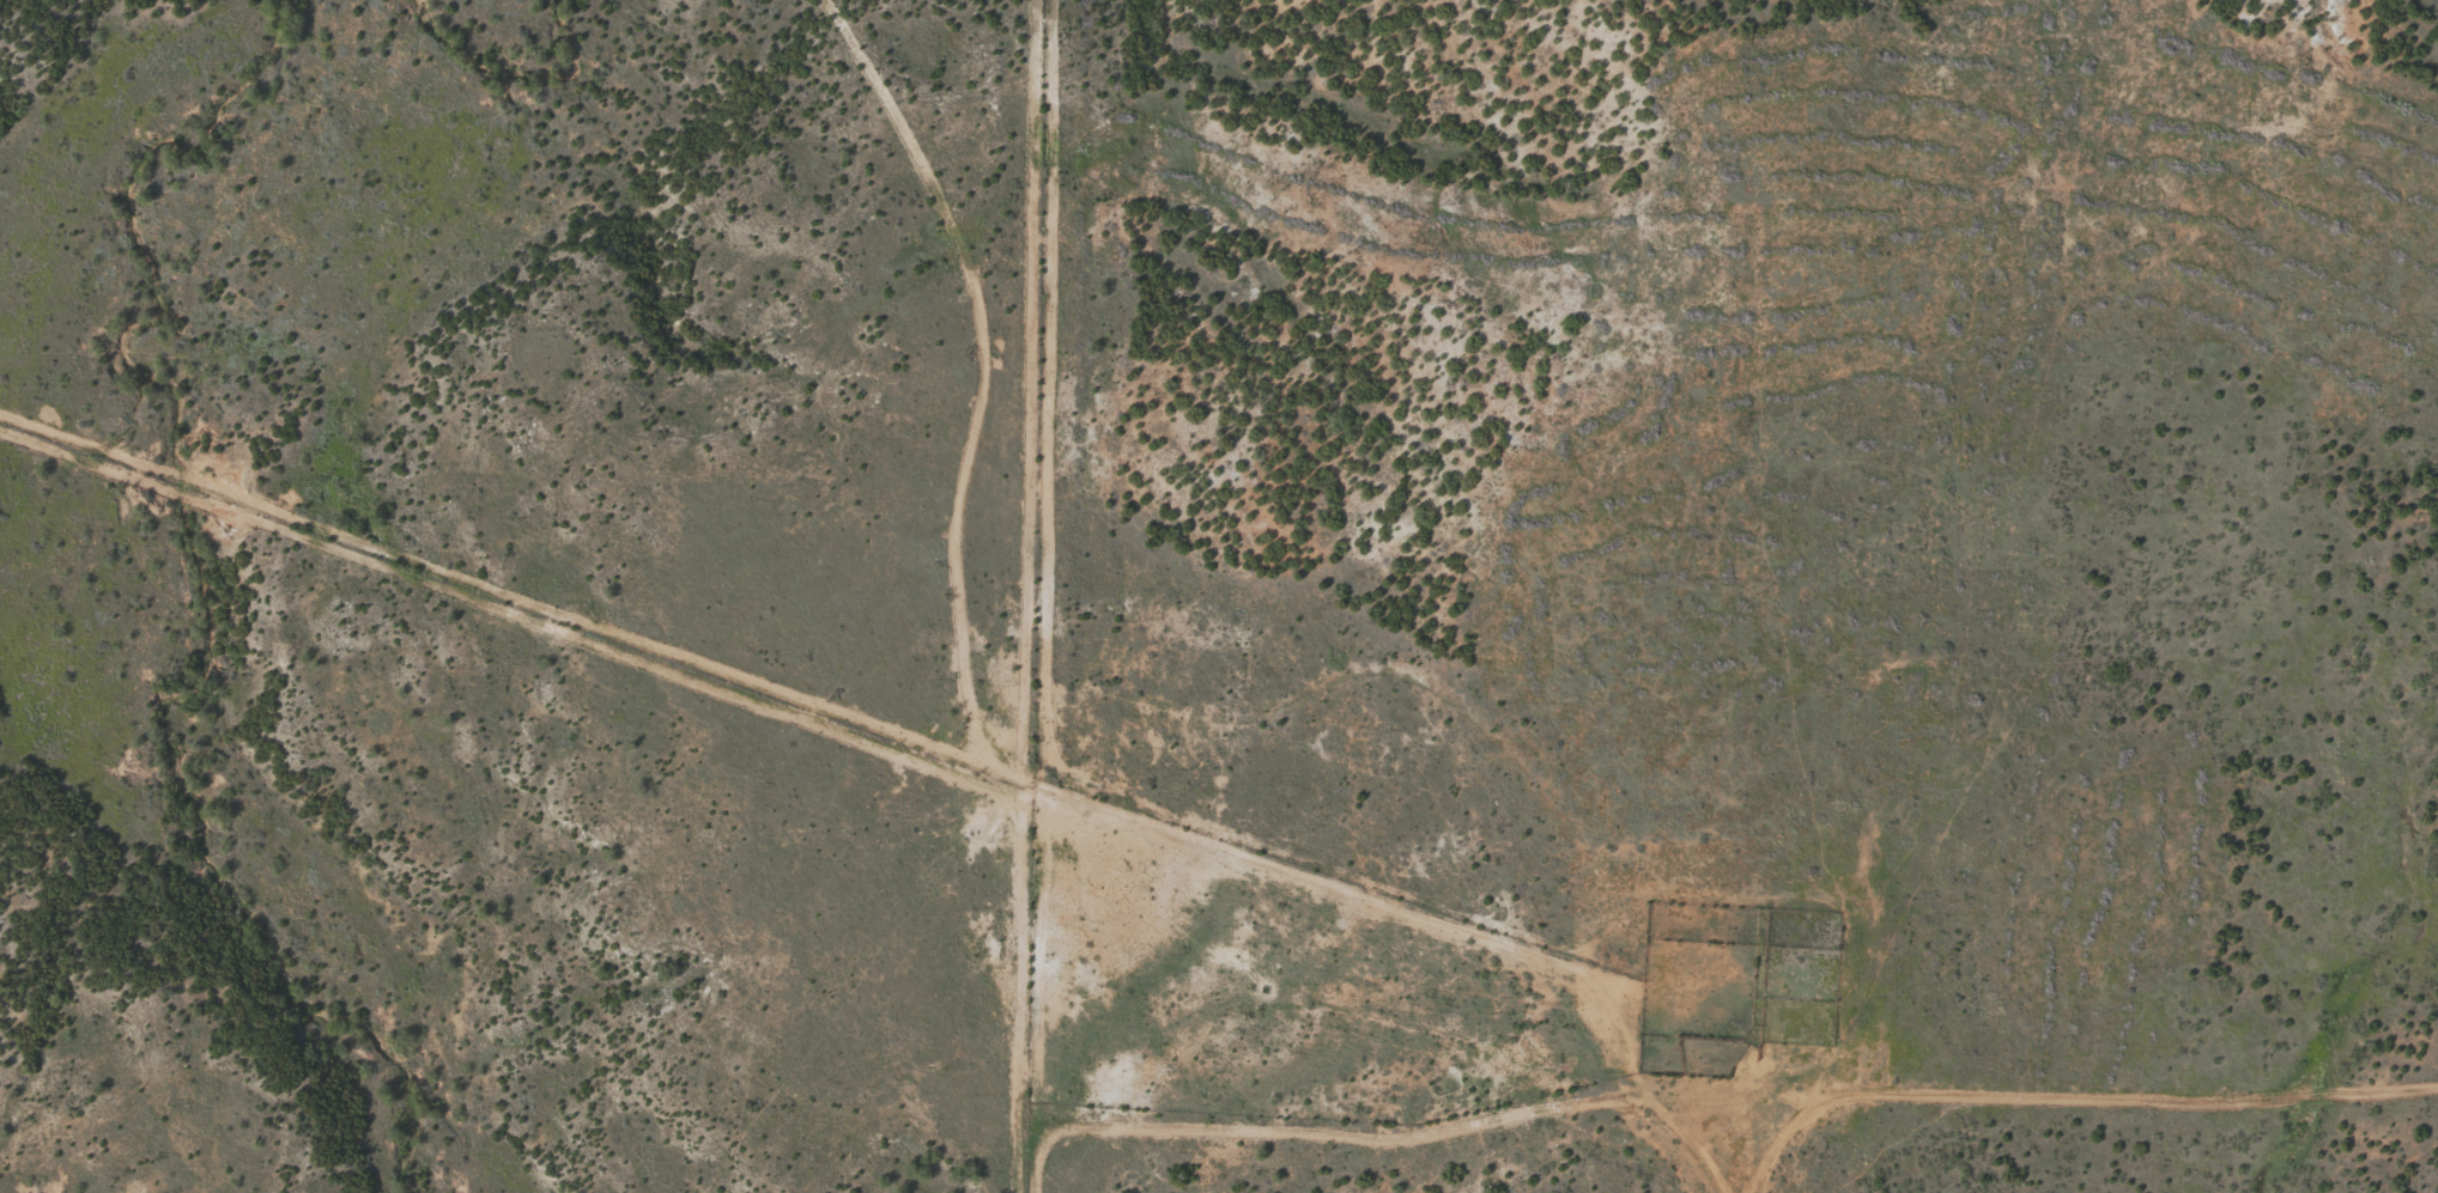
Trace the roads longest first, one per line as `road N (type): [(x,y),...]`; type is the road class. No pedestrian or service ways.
road 1 (track): [(807,0),(929,215),(978,400),(984,684),(1047,783),(1102,789),(1243,722),(1372,690),(1514,757),(1582,844),(1668,1011),(1668,1066),(1705,1128),(1725,1192)]

